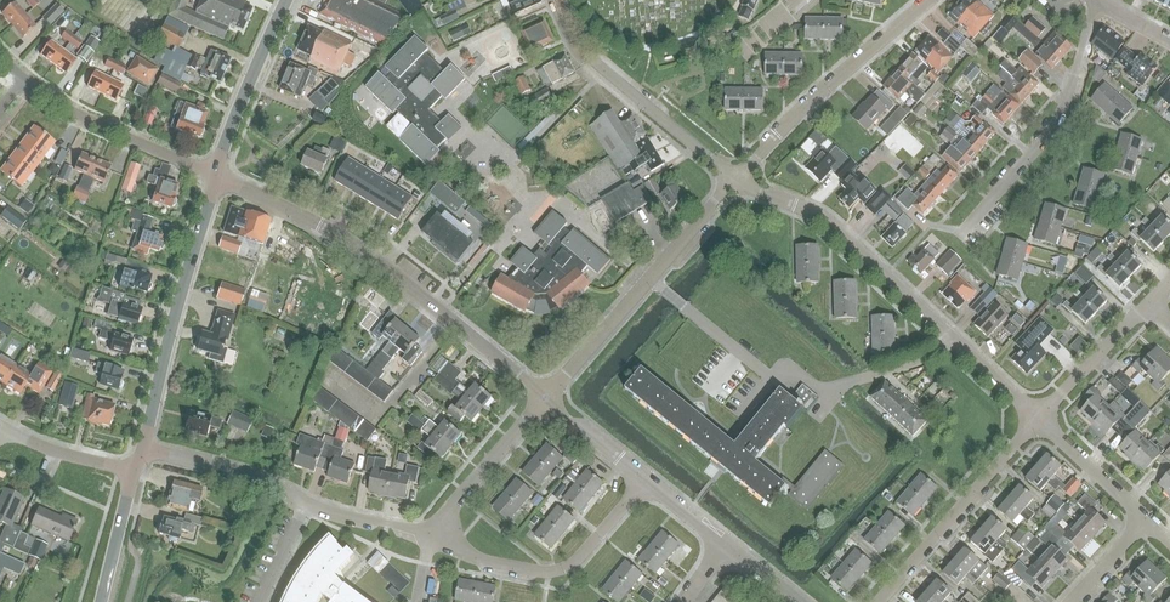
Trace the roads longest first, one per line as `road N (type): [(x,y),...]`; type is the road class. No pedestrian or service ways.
road 1 (residential): [(217,177),(352,242),(545,398)]
road 2 (residential): [(1038,418),(835,226),(736,180)]
road 3 (residential): [(545,398),(736,180)]
road 4 (secondary): [(143,450),(217,177)]
road 5 (residential): [(962,233),(1048,137),(1102,3)]
road 6 (residential): [(736,180),(829,84),(928,0)]
road 7 (residential): [(736,180),(596,61),(560,0)]
road 8 (residential): [(433,541),(548,572),(576,559),(643,482)]
road 9 (residential): [(879,601),(1038,418)]
road 10 (residential): [(217,177),(21,81)]
road 11 (secondary): [(217,177),(286,0)]
road 12 (residential): [(433,541),(545,398)]
road 13 (residential): [(143,450),(241,474),(307,502)]
road 14 (residential): [(1038,418),(1149,303)]
road 15 (residential): [(1145,520),(1038,418)]
road 16 (residential): [(133,472),(0,426)]
road 17 (secondary): [(101,601),(133,472)]
road 18 (residential): [(307,502),(433,541)]
road 19 (residential): [(545,398),(643,482)]

